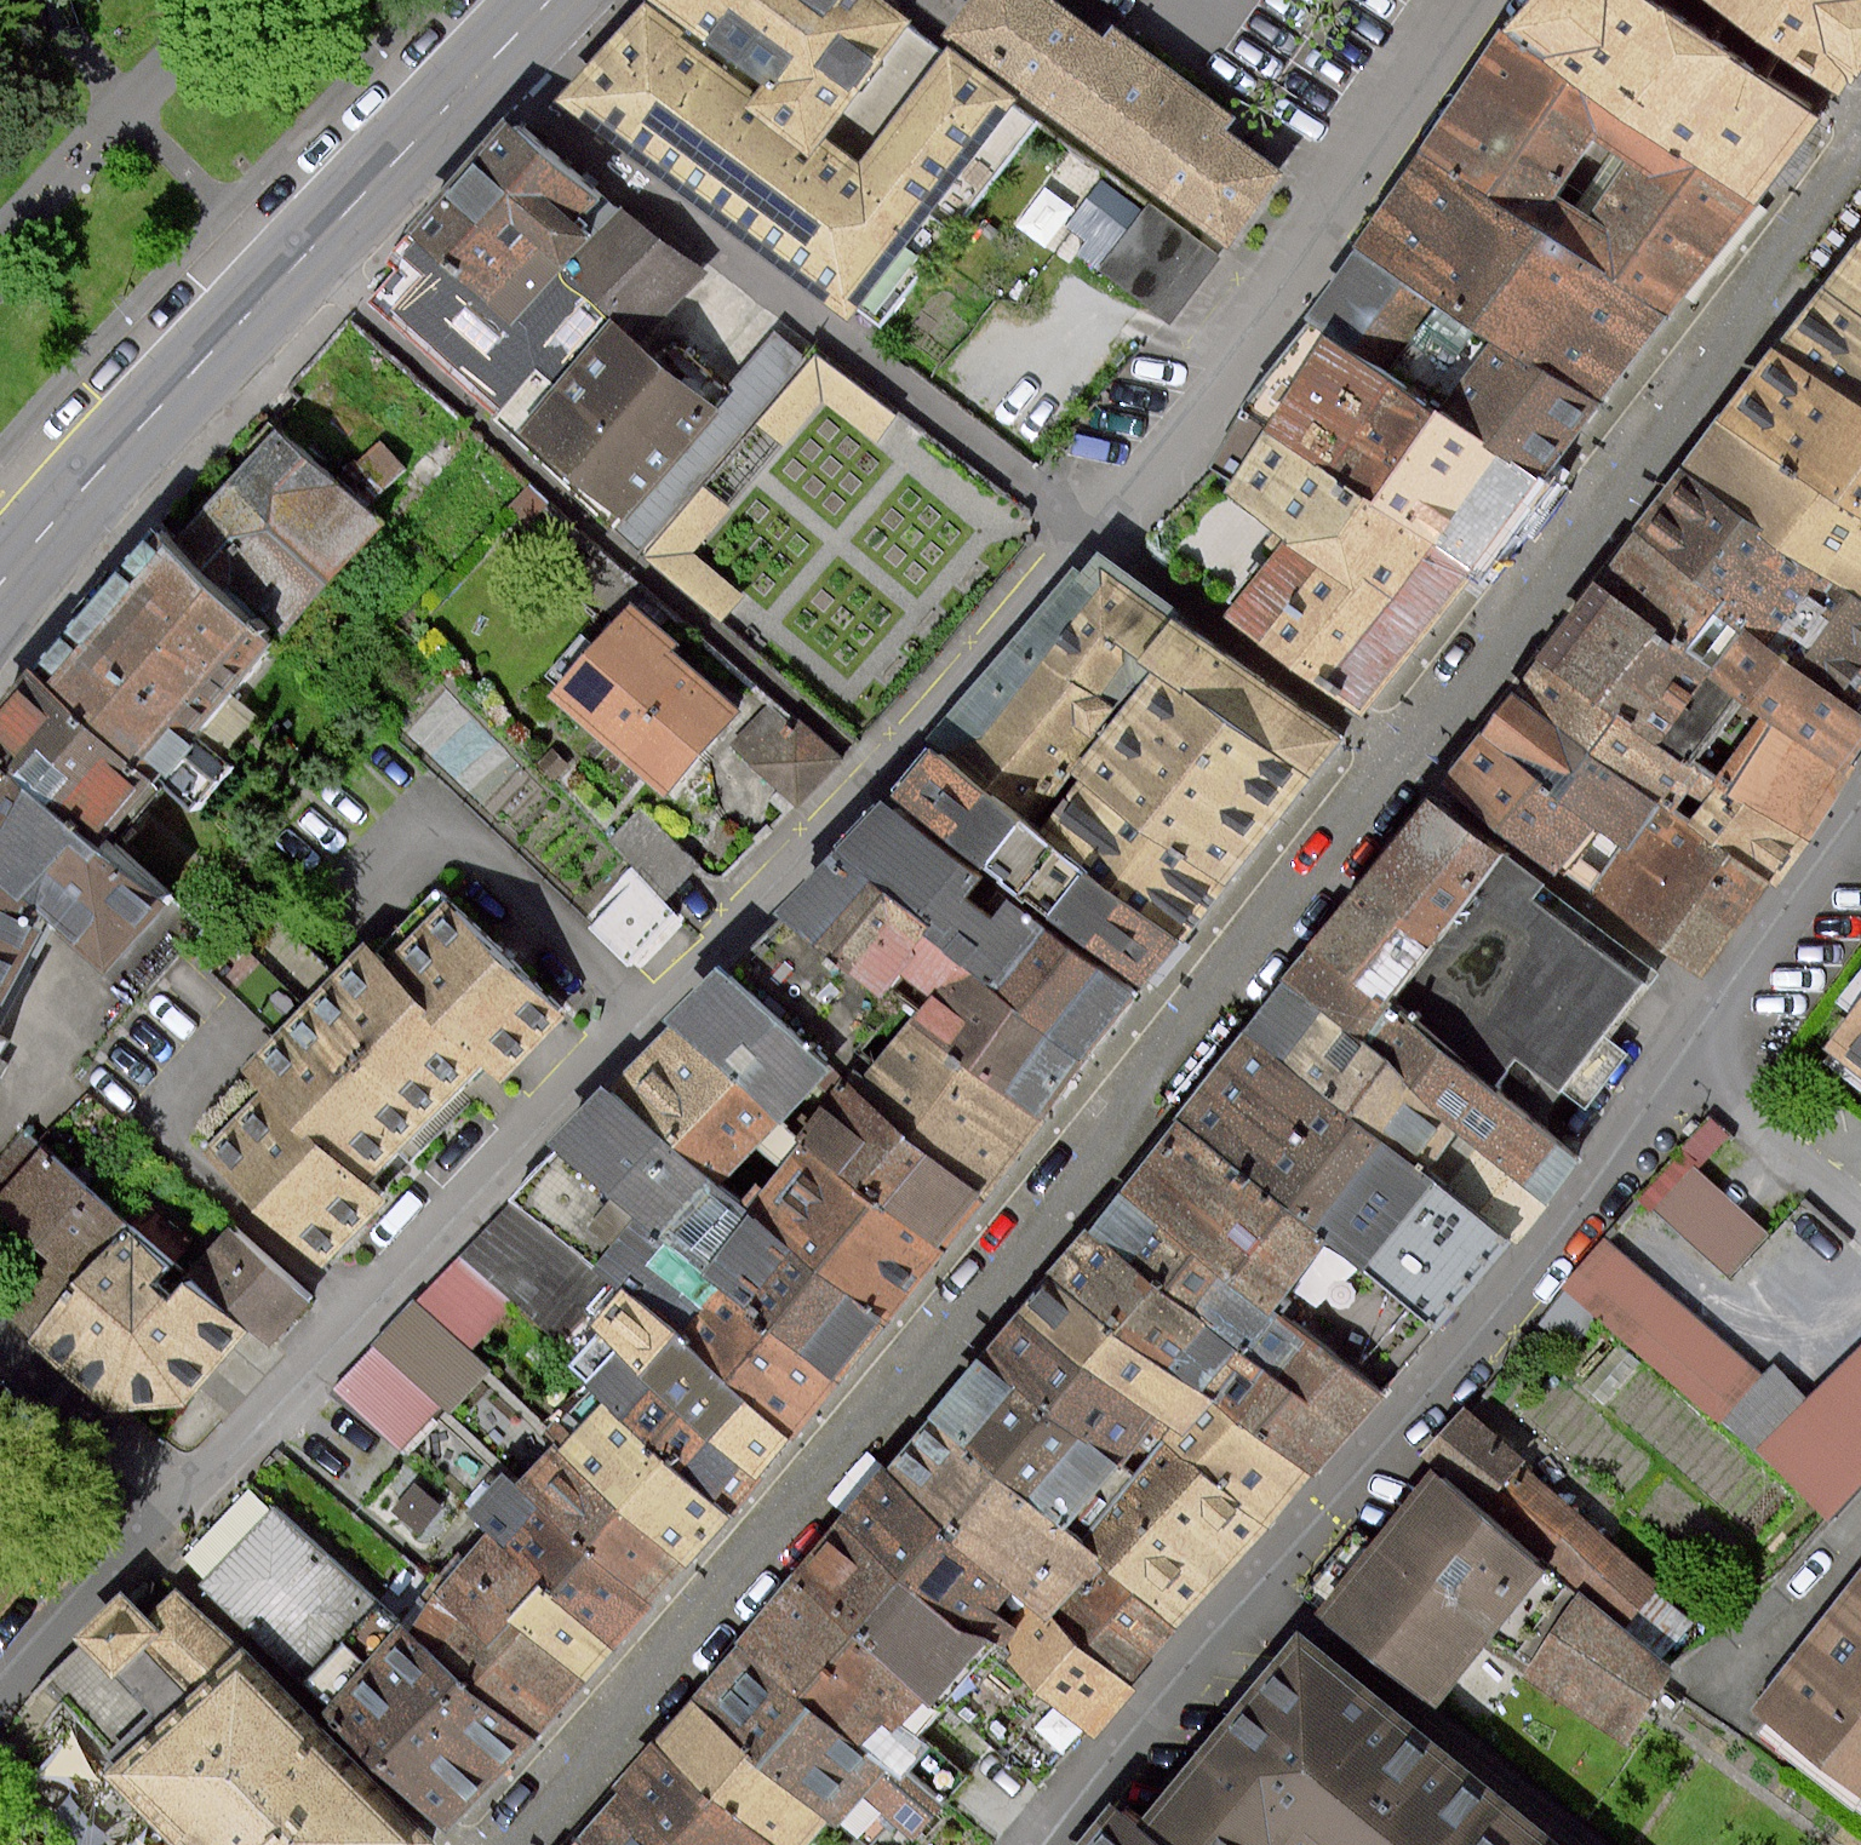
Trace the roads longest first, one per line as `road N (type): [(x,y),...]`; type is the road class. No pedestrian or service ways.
road 1 (residential): [(1403,754),(996,1277),(503,1844)]
road 2 (residential): [(1091,524),(870,777),(144,1531)]
road 3 (residential): [(1046,1844),(1692,1075),(1860,837)]
road 4 (residential): [(1091,524),(480,66)]
road 5 (residential): [(1860,153),(1403,754)]
road 6 (primary): [(480,66),(156,402),(0,588)]
road 7 (residential): [(1508,0),(1241,358),(1091,524)]
road 8 (residential): [(1403,754),(1237,640),(1091,524)]
road 9 (residential): [(144,1531),(92,1432),(0,1348)]
road 10 (residential): [(144,1531),(0,1690)]
road 11 (residential): [(1695,0),(1860,116)]

